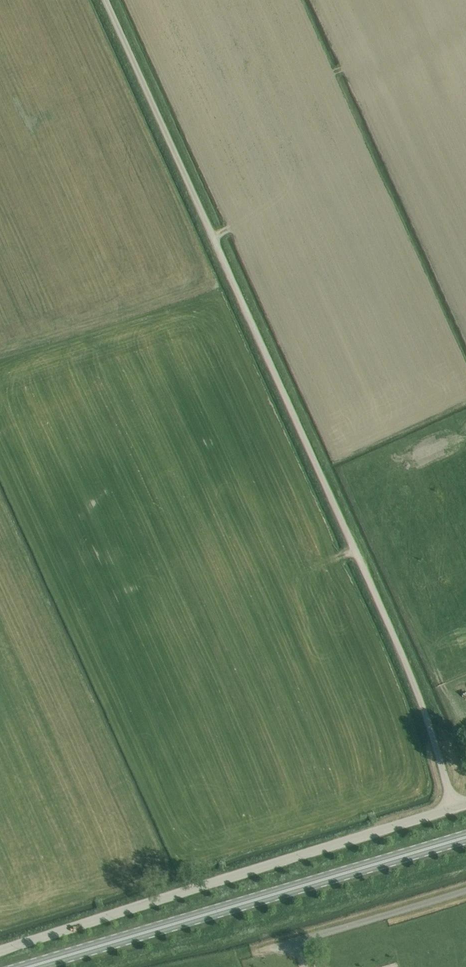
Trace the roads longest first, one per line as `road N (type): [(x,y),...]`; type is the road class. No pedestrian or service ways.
road 1 (unclassified): [(103,0),(413,688),(451,806)]
road 2 (unclassified): [(0,950),(451,806)]
road 3 (primary): [(24,966),(465,836)]
road 4 (unclassified): [(296,945),(465,892)]

